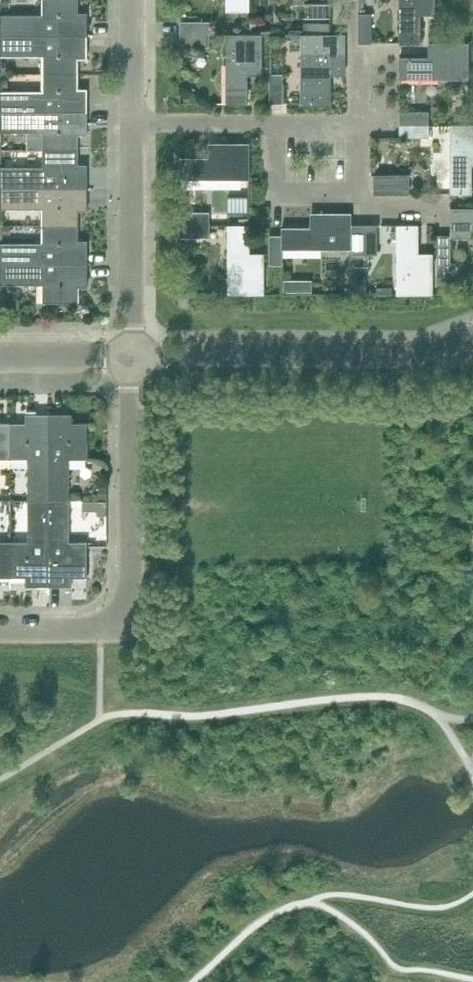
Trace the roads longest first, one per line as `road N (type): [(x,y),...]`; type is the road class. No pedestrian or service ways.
road 1 (residential): [(0,630),(102,630),(134,600),(133,356)]
road 2 (unclassified): [(133,356),(391,356),(472,337)]
road 3 (residential): [(133,356),(138,127)]
road 4 (residential): [(364,196),(279,197),(278,129)]
road 5 (residential): [(278,129),(138,127)]
road 6 (residential): [(133,356),(0,356)]
road 7 (residential): [(138,127),(138,0)]

